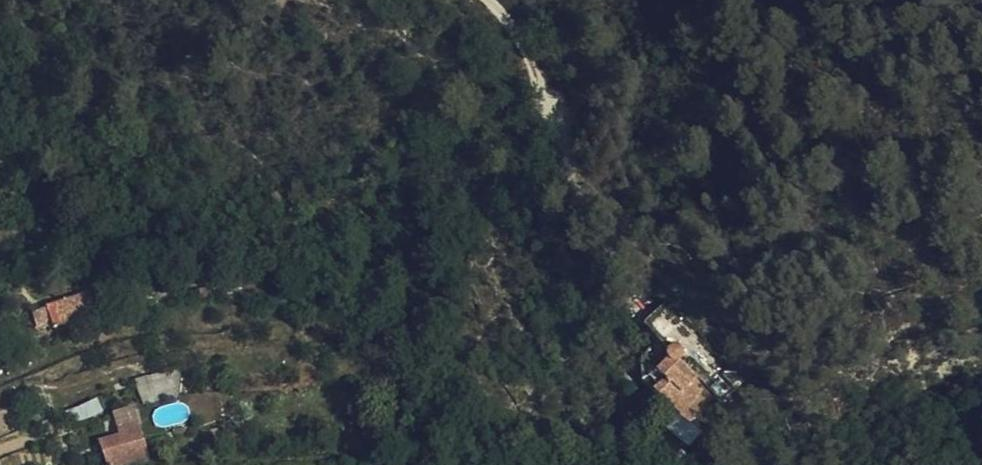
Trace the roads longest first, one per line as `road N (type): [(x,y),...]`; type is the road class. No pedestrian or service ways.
road 1 (track): [(608,272),(520,50),(489,0)]

